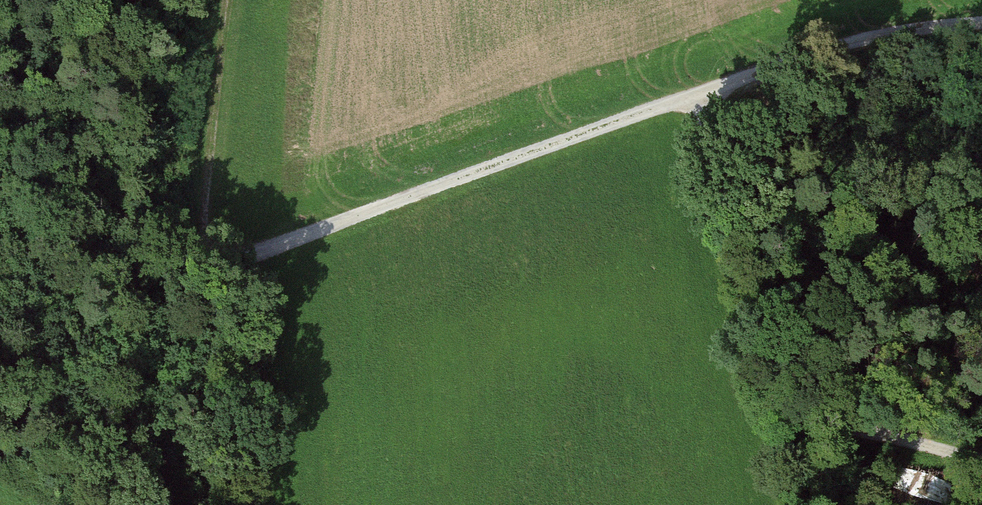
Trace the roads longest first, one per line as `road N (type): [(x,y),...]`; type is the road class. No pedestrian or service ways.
road 1 (track): [(981,22),(851,42),(264,251)]
road 2 (track): [(981,463),(799,413),(763,381),(703,94)]
road 3 (track): [(0,64),(47,146),(77,178),(139,235),(201,260)]
road 4 (track): [(201,260),(220,0)]
road 5 (track): [(264,251),(249,504)]
road 6 (track): [(763,381),(792,504)]

